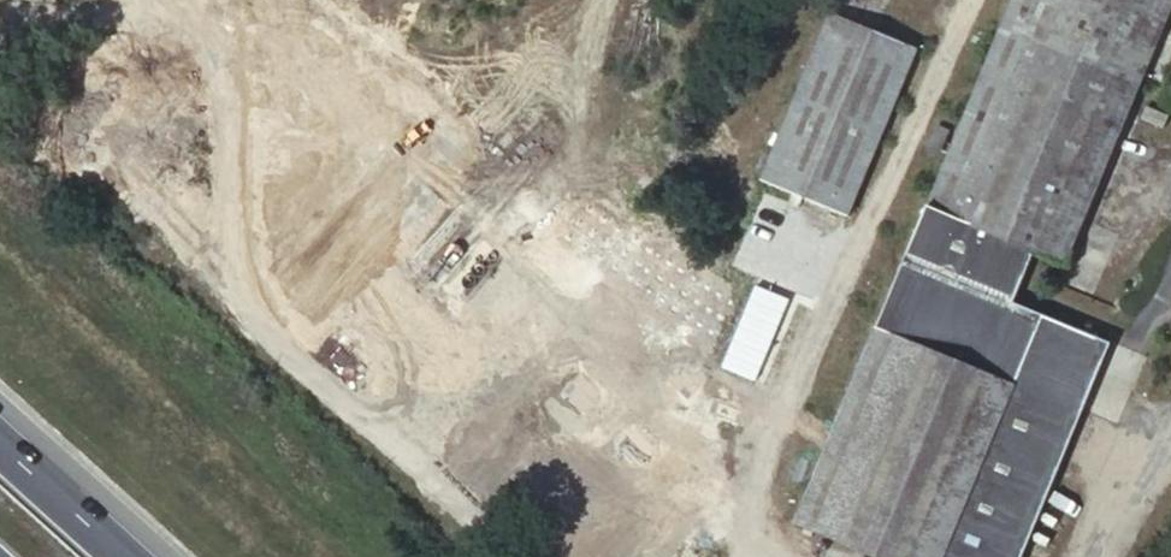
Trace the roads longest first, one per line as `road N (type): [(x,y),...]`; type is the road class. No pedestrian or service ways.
road 1 (trunk): [(116,556),(0,451)]

